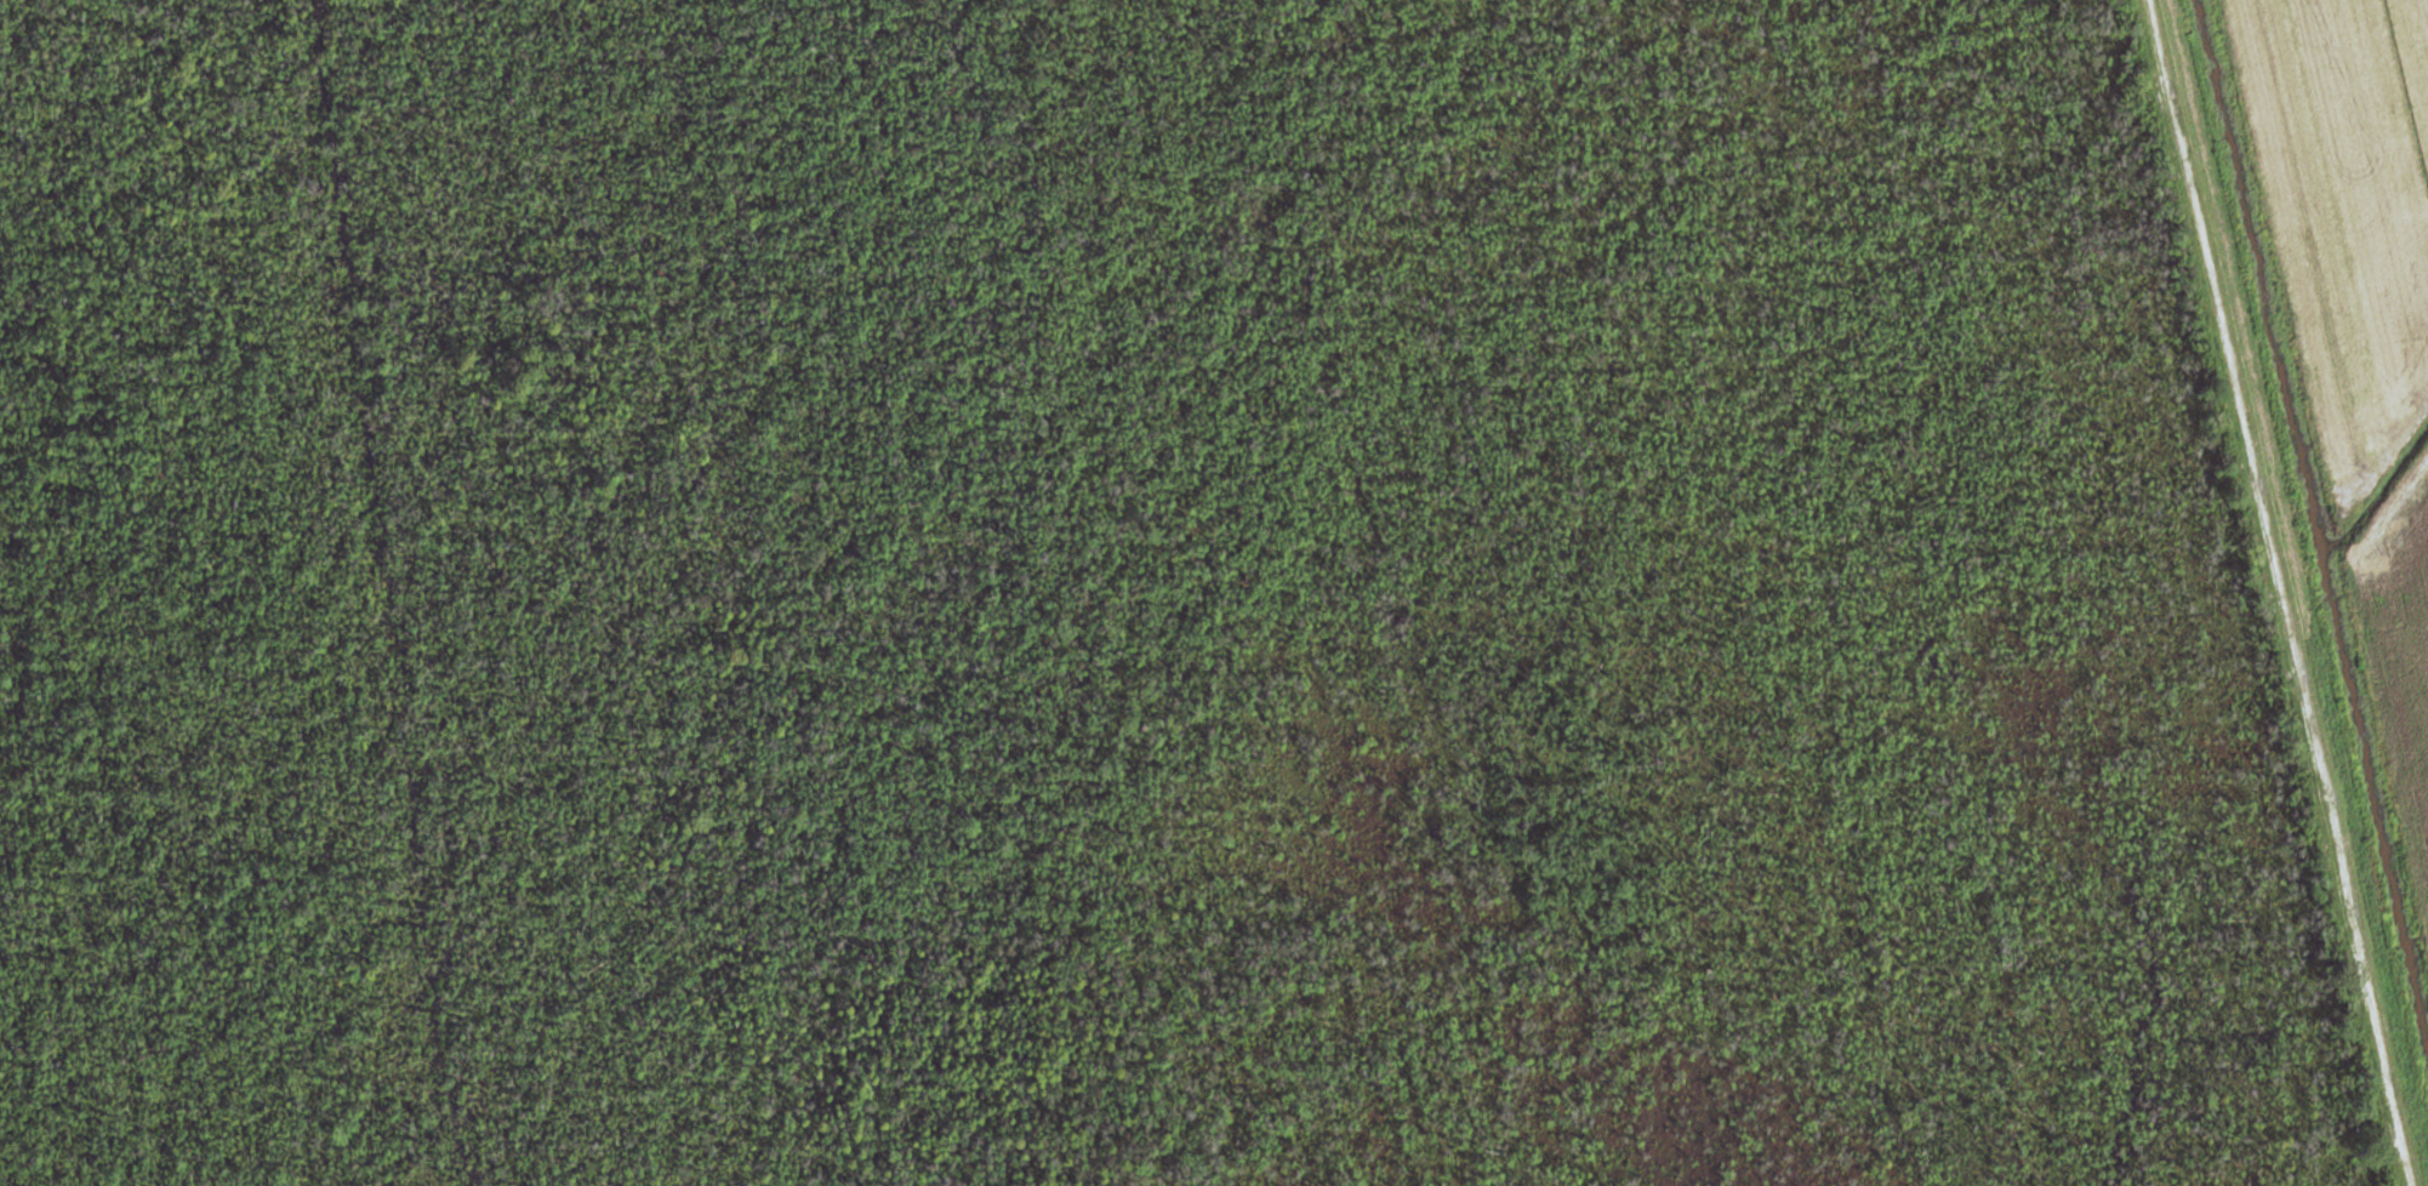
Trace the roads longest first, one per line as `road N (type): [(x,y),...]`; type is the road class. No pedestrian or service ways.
road 1 (track): [(2412,1185),(2151,0)]

